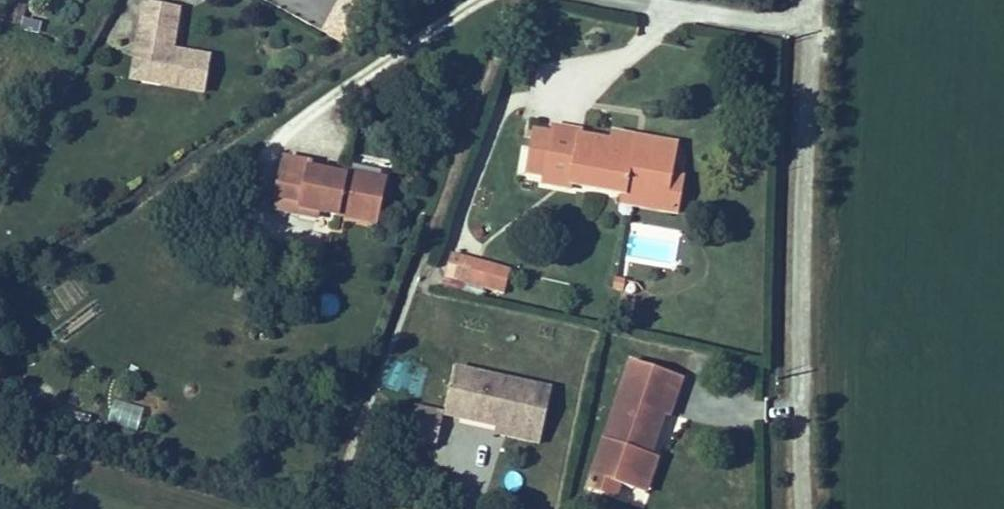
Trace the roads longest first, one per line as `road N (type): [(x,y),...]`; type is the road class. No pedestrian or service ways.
road 1 (unclassified): [(816,0),(802,508)]

